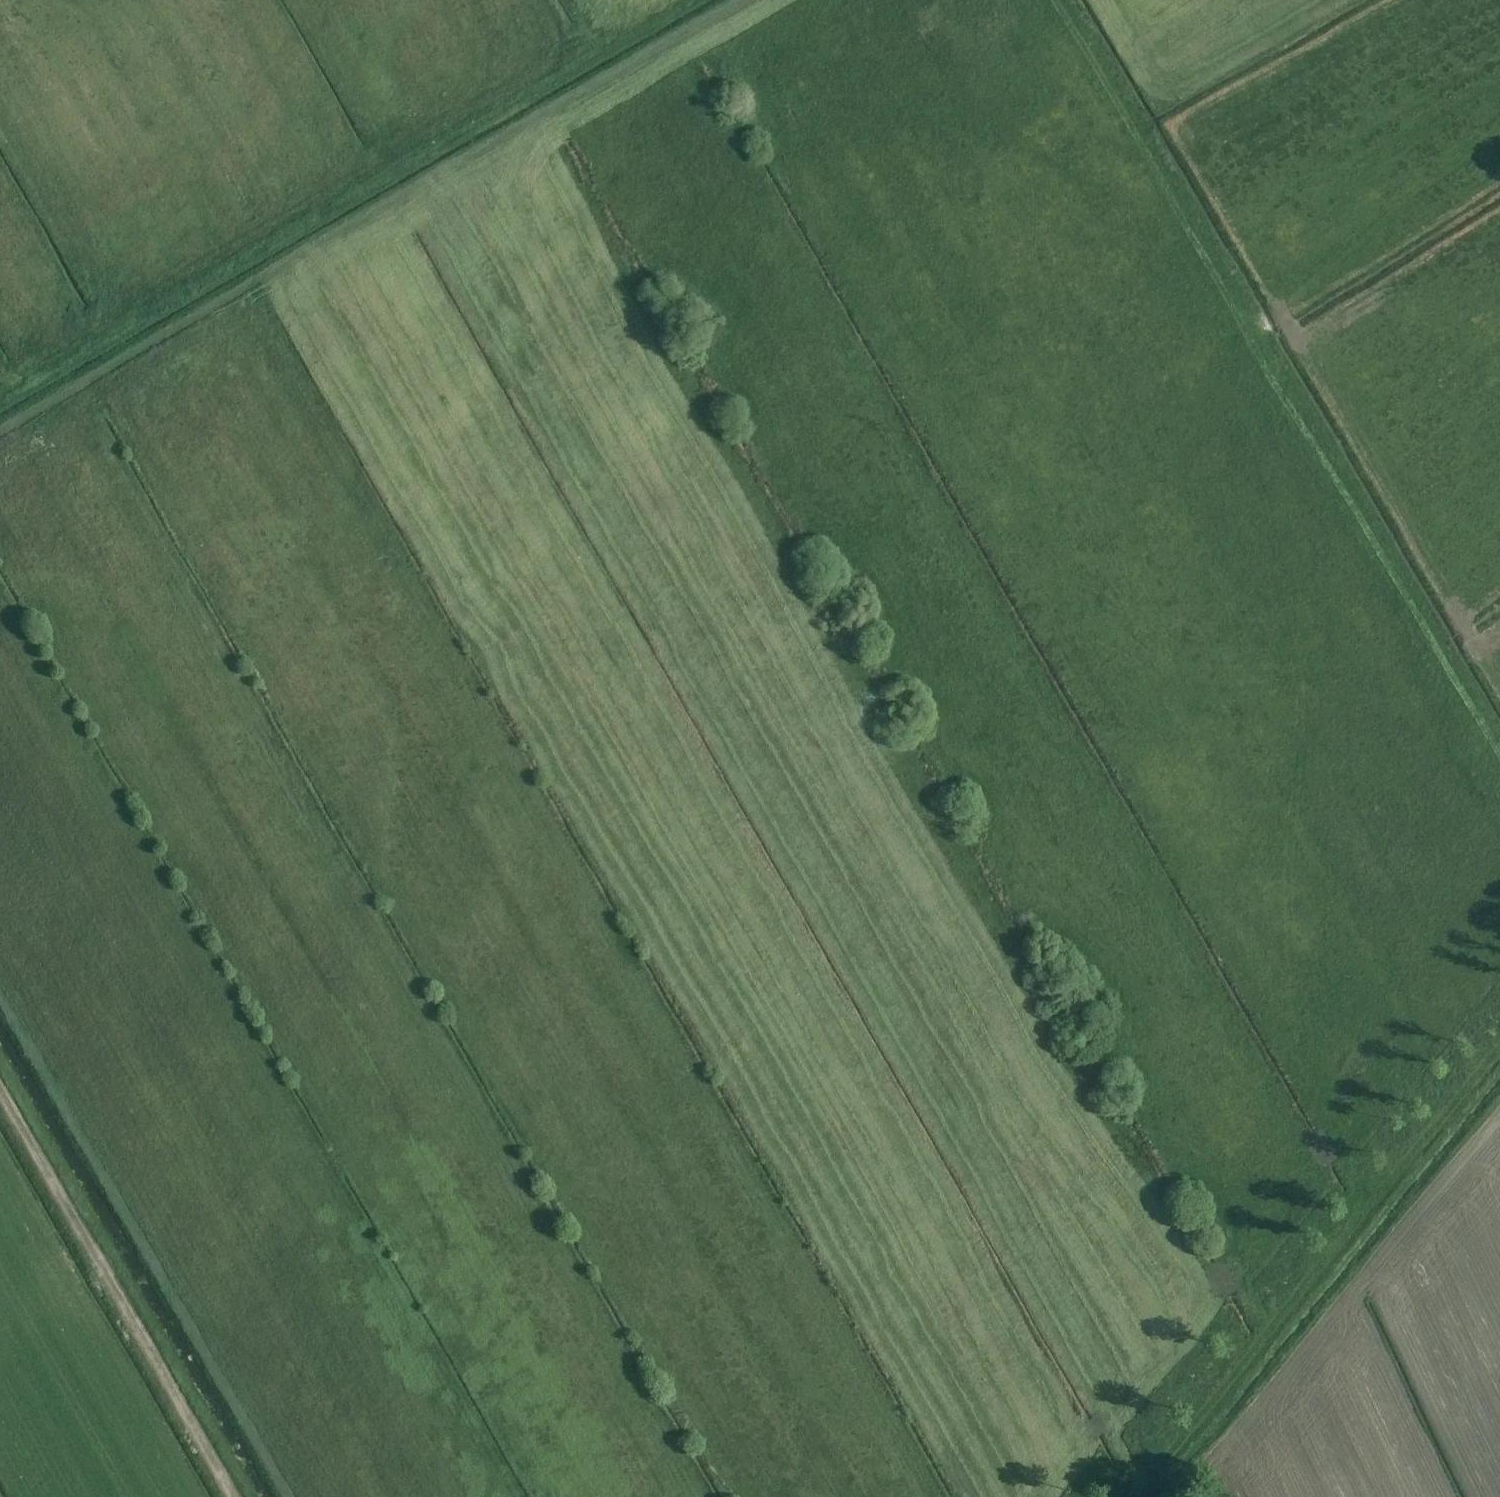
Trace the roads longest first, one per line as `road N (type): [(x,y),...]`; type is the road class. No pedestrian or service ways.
road 1 (track): [(1146,1496),(1499,1065)]
road 2 (track): [(239,1496),(0,1088)]

